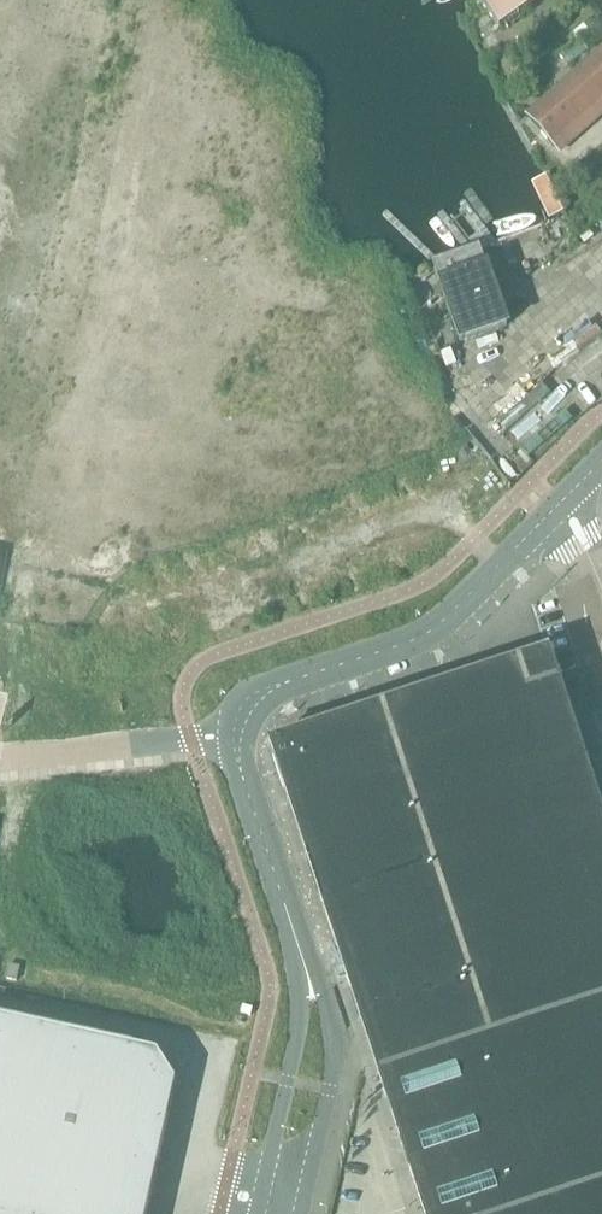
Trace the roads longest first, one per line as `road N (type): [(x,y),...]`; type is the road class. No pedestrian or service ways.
road 1 (unclassified): [(233,737),(258,693),(397,648),(432,627),(601,458)]
road 2 (unclassified): [(302,1213),(336,1048),(319,985),(297,944)]
road 3 (unclassified): [(297,944),(299,1035),(257,1213)]
road 4 (unclassified): [(0,754),(86,754),(233,737)]
road 5 (unclassified): [(297,944),(233,737)]

